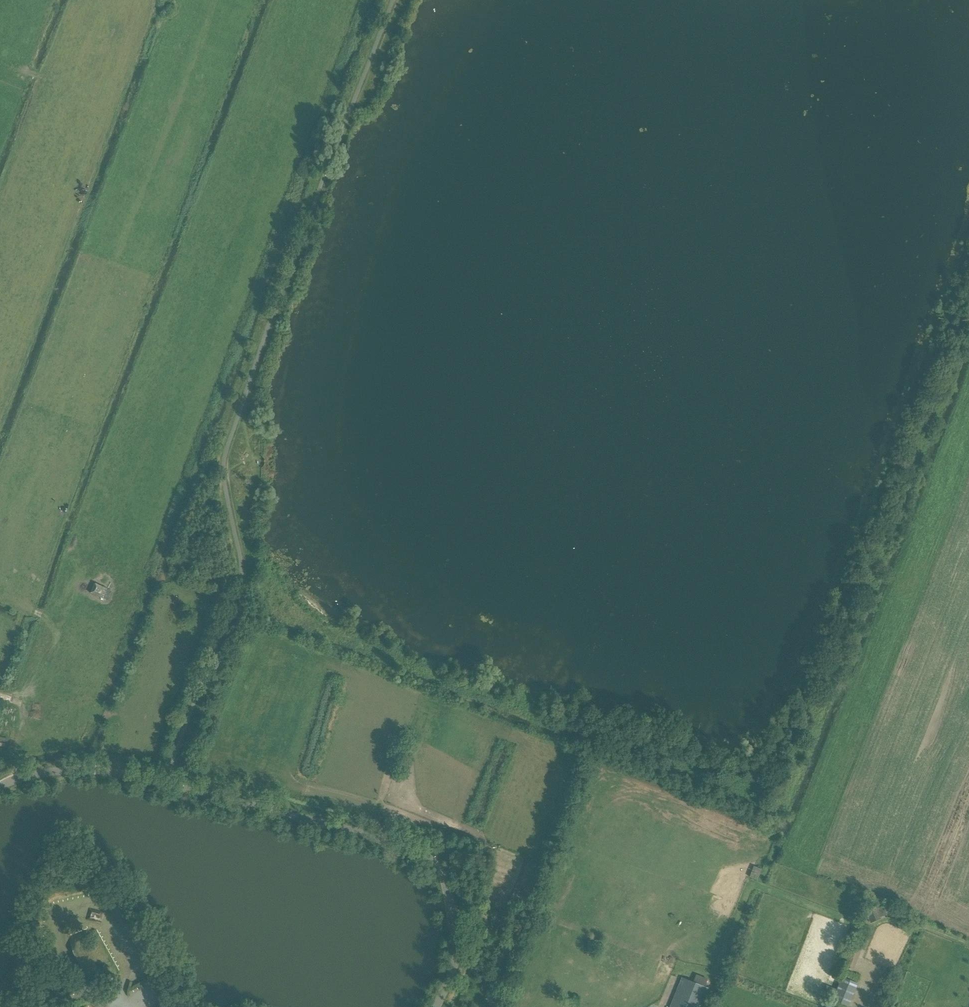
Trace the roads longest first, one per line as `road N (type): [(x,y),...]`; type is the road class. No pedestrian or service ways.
road 1 (unclassified): [(437,1006),(458,949),(448,892),(429,859),(104,770),(56,771),(0,785)]

